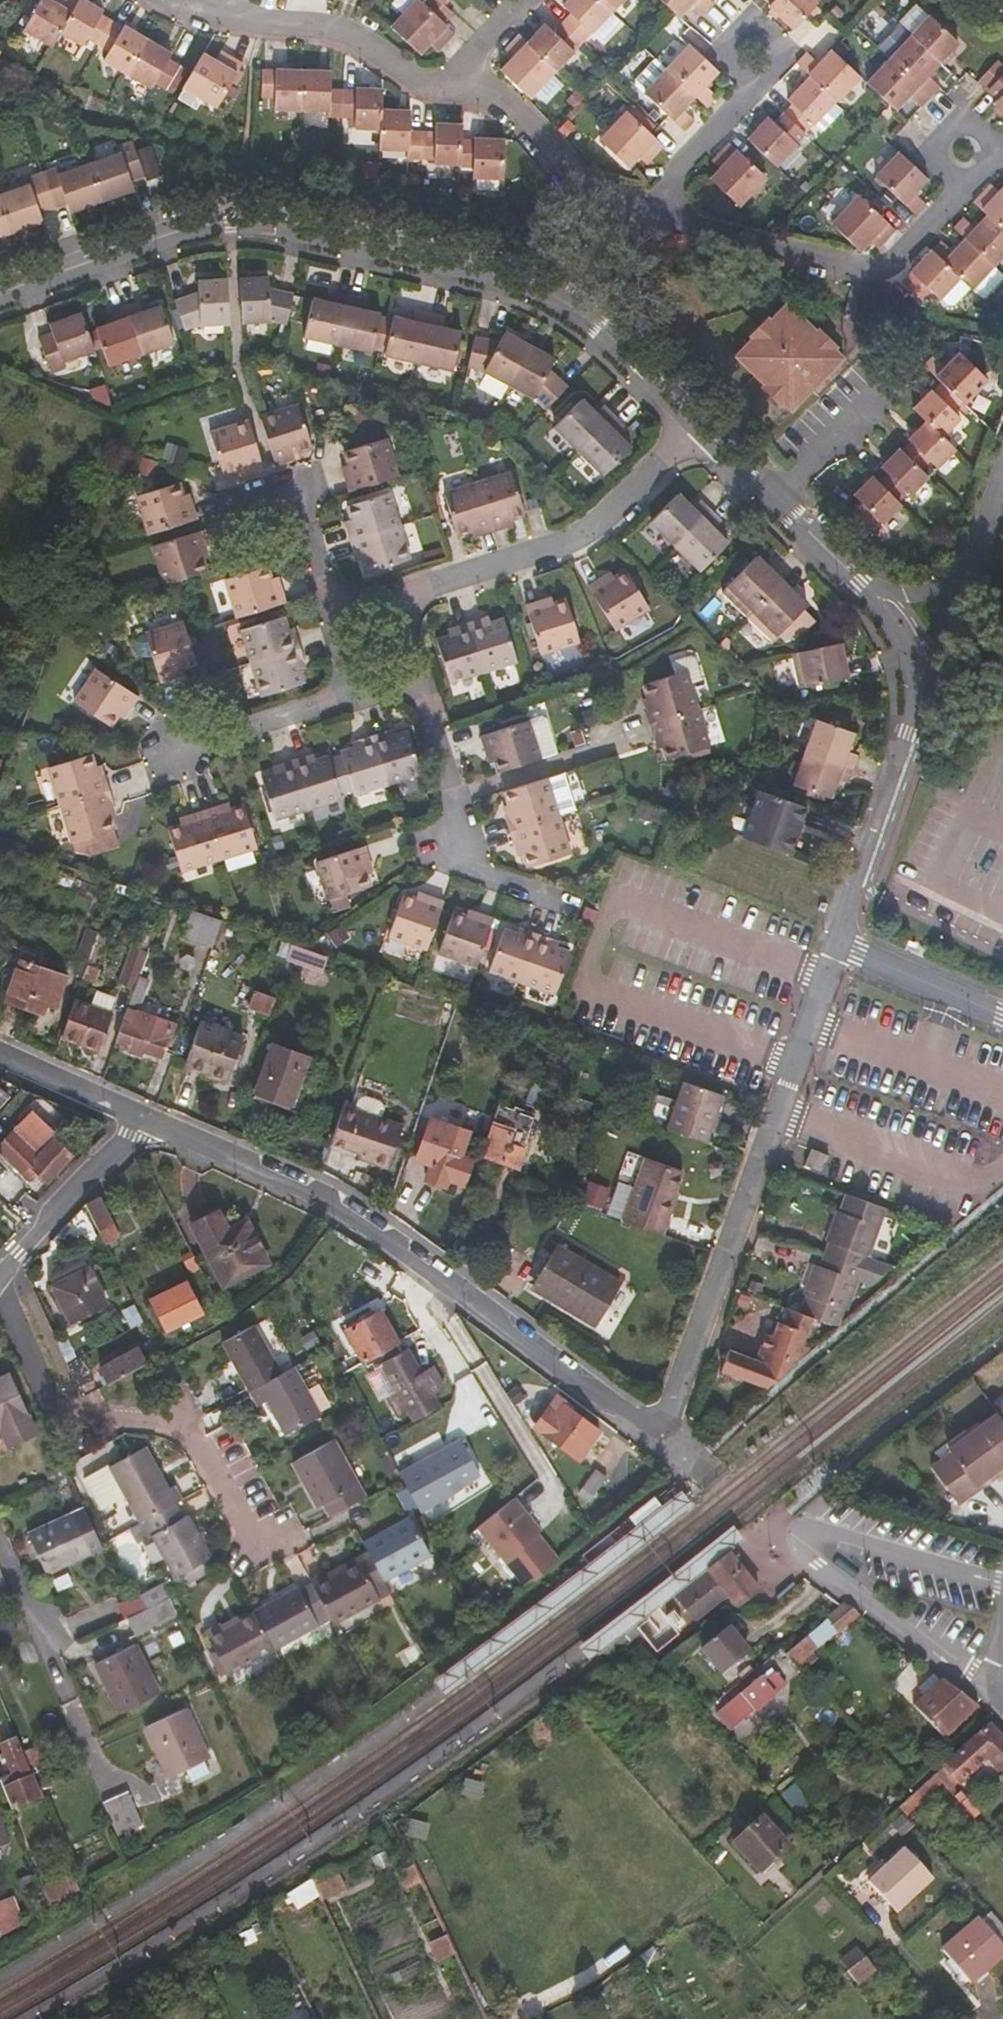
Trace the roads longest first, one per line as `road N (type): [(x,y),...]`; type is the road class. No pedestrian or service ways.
road 1 (residential): [(151,1122),(341,1206),(652,1436)]
road 2 (residential): [(574,307),(205,236),(0,290)]
road 3 (residential): [(652,1436),(667,1413),(836,948)]
road 4 (residential): [(0,1287),(44,1399),(70,1416),(159,1425),(194,1441),(251,1541)]
road 5 (residential): [(378,612),(420,589),(566,540),(696,425)]
road 6 (residential): [(771,497),(902,363),(907,324),(874,269)]
road 7 (residential): [(836,948),(926,683)]
road 8 (residential): [(440,86),(412,80),(329,29),(211,17)]
road 9 (residential): [(926,683),(883,608),(771,497)]
road 10 (residential): [(874,269),(853,271),(642,212)]
road 11 (residential): [(1002,458),(926,683)]
road 12 (residential): [(609,220),(485,95),(440,86)]
road 13 (residential): [(151,1122),(0,1271)]
road 14 (residential): [(749,53),(741,97),(642,212)]
road 15 (residential): [(355,678),(323,702),(177,748)]
road 16 (residential): [(447,799),(622,741)]
road 17 (residential): [(836,948),(1002,1017)]
road 18 (residential): [(696,425),(574,307)]
road 19 (residential): [(0,1055),(151,1122)]
road 20 (residential): [(399,660),(447,799)]
road 21 (residential): [(334,631),(286,494)]
road 22 (residential): [(970,177),(874,269)]
road 23 (residential): [(982,141),(959,127),(936,141),(941,172),(970,177)]

